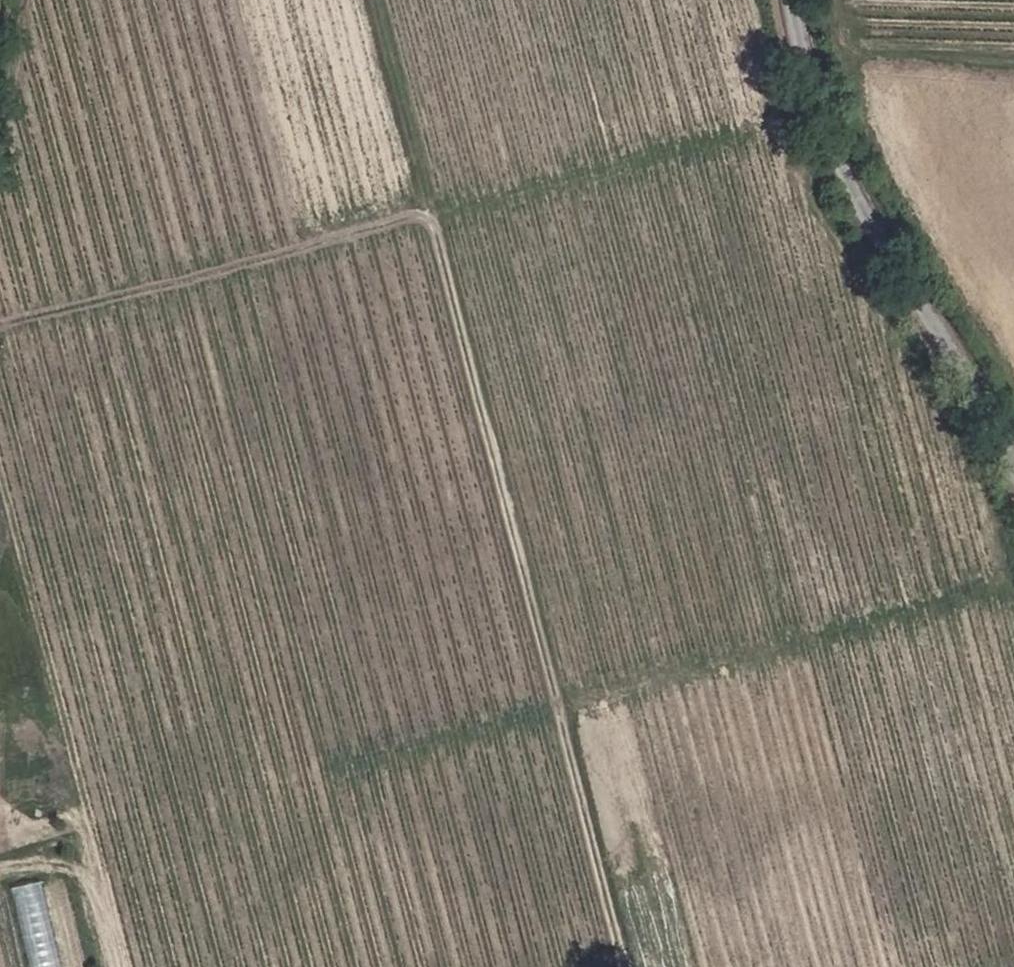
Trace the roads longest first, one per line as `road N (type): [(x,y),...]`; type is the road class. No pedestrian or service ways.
road 1 (residential): [(1013,460),(844,163),(812,80),(795,0)]

